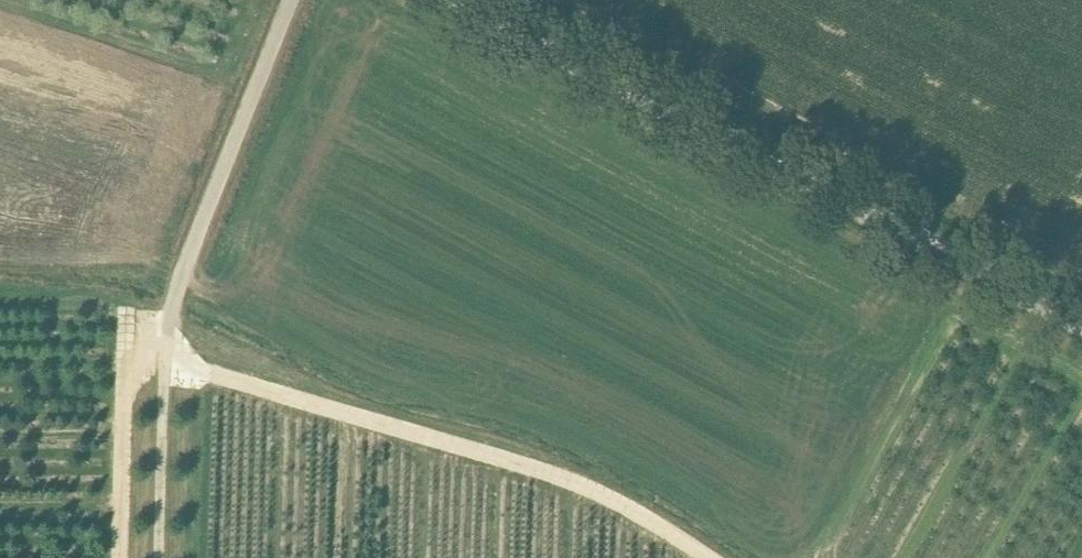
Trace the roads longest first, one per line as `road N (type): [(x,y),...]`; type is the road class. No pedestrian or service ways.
road 1 (unclassified): [(1081,307),(463,0)]

